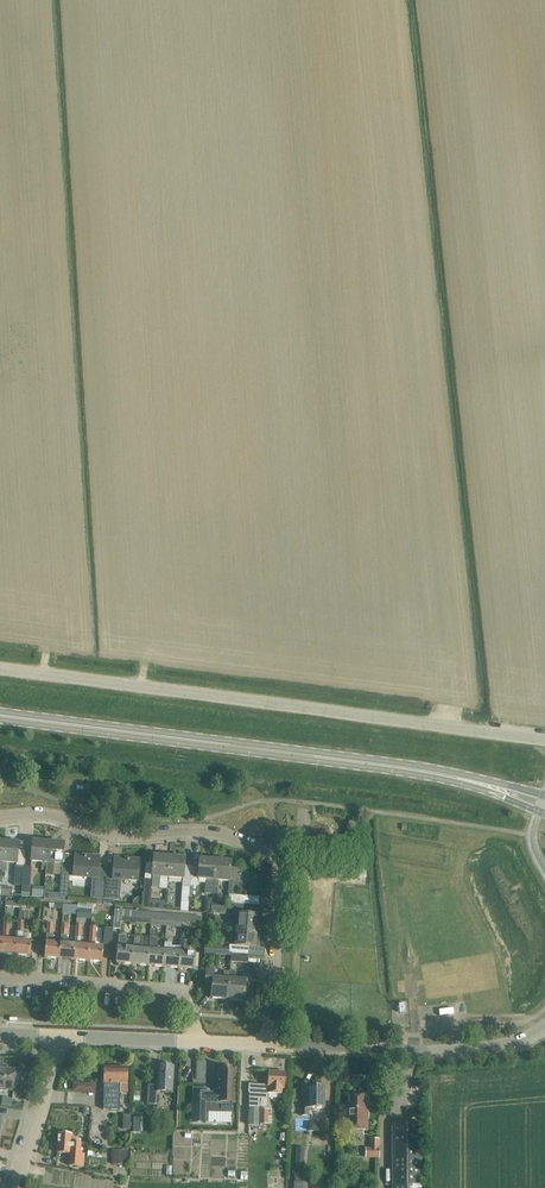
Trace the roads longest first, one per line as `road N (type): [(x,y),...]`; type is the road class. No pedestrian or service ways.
road 1 (unclassified): [(544,739),(0,670)]
road 2 (residential): [(269,1047),(281,870),(268,851),(191,830),(120,837),(50,814),(0,818)]
road 3 (primary): [(439,774),(0,717)]
road 4 (tertiary): [(269,1047),(472,1050),(544,1029)]
road 5 (residential): [(199,1044),(188,1009),(166,987),(0,979)]
road 6 (unclassified): [(17,1187),(64,1038)]
road 7 (tertiary): [(64,1038),(199,1044)]

